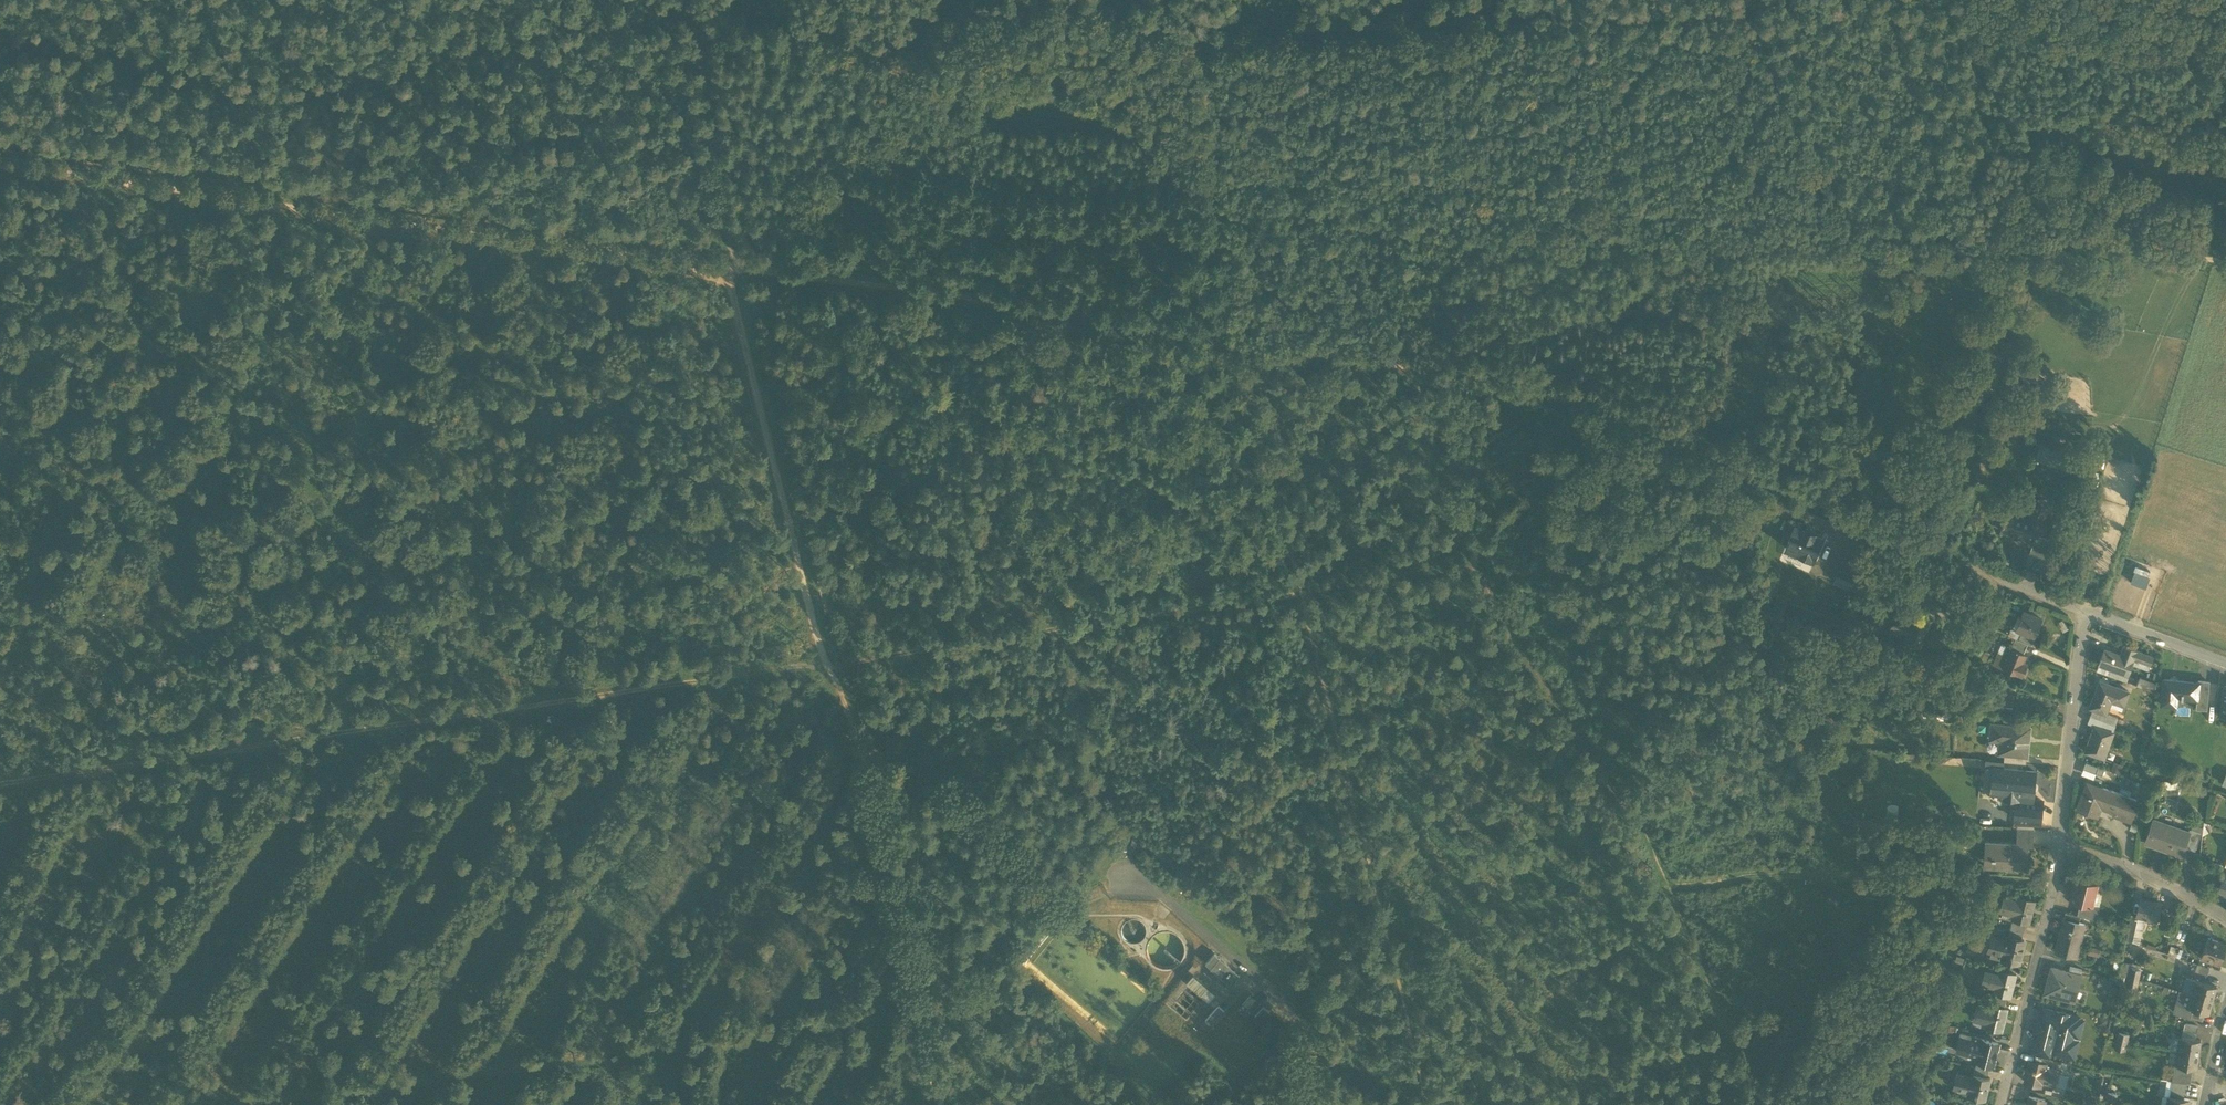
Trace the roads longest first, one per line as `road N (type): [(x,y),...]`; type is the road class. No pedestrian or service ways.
road 1 (track): [(1230,339),(750,269)]
road 2 (track): [(1295,592),(880,658),(833,675)]
road 3 (track): [(1455,244),(1919,241)]
road 4 (track): [(730,268),(289,208)]
road 5 (track): [(940,1104),(833,675)]
road 6 (track): [(1819,500),(1561,389),(1416,366)]
road 7 (track): [(828,663),(730,268)]
road 8 (track): [(1665,884),(1757,873),(2056,881)]
road 9 (track): [(1474,563),(1601,773),(1632,804),(1665,884)]
road 10 (track): [(534,706),(599,1055)]
road 11 (track): [(349,730),(0,783)]
road 12 (track): [(828,663),(534,706)]
road 13 (track): [(289,208),(0,167)]
road 14 (track): [(1382,927),(1665,884)]
road 15 (residential): [(2083,609),(1819,500)]
road 16 (residential): [(2059,846),(2000,1104)]
road 17 (track): [(689,7),(730,268)]
road 18 (track): [(349,730),(313,494)]
road 19 (residential): [(2083,609),(2059,846)]
road 20 (track): [(1969,16),(1983,141),(1963,242)]
road 21 (track): [(1416,366),(1438,497),(1474,563)]
road 22 (track): [(534,706),(349,730)]
road 23 (residential): [(2059,846),(2181,886),(2225,916)]
road 24 (track): [(1963,242),(2135,241)]
road 25 (track): [(1399,363),(1230,339)]
road 26 (residential): [(2225,663),(2083,609)]
road 27 (track): [(279,57),(289,208)]
road 28 (track): [(1399,363),(1455,244)]

